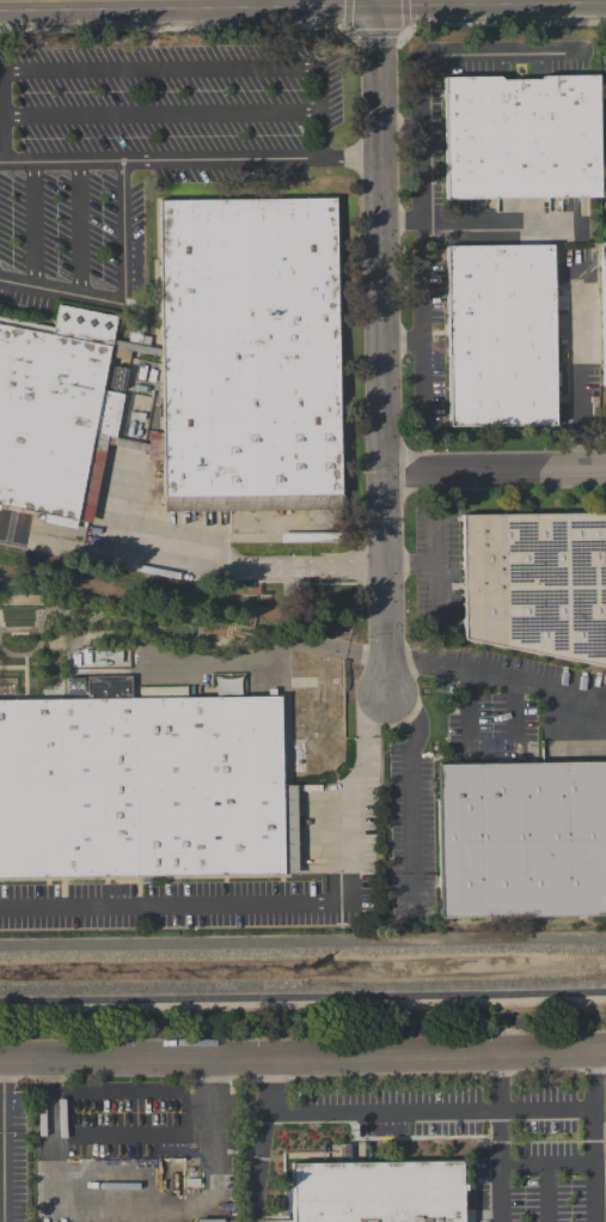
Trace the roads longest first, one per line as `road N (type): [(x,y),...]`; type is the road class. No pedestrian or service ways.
road 1 (residential): [(379,0),(387,691)]
road 2 (residential): [(605,1049),(0,1053)]
road 3 (residential): [(387,464),(605,463)]

